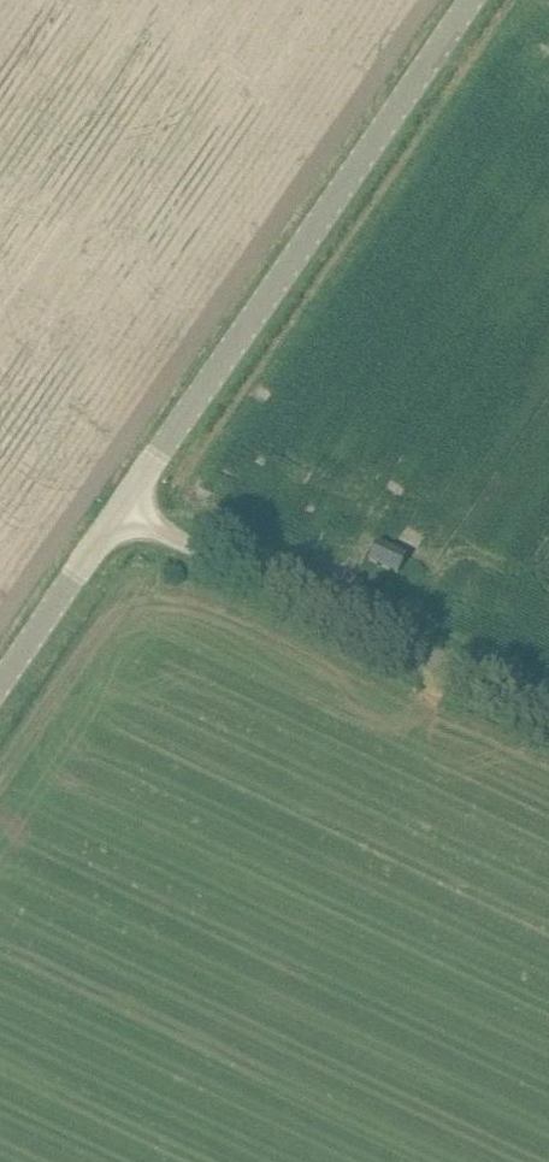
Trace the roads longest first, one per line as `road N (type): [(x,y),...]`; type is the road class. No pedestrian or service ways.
road 1 (unclassified): [(128,511),(473,0)]
road 2 (unclassified): [(548,714),(128,511)]
road 3 (unclassified): [(0,693),(128,511)]

